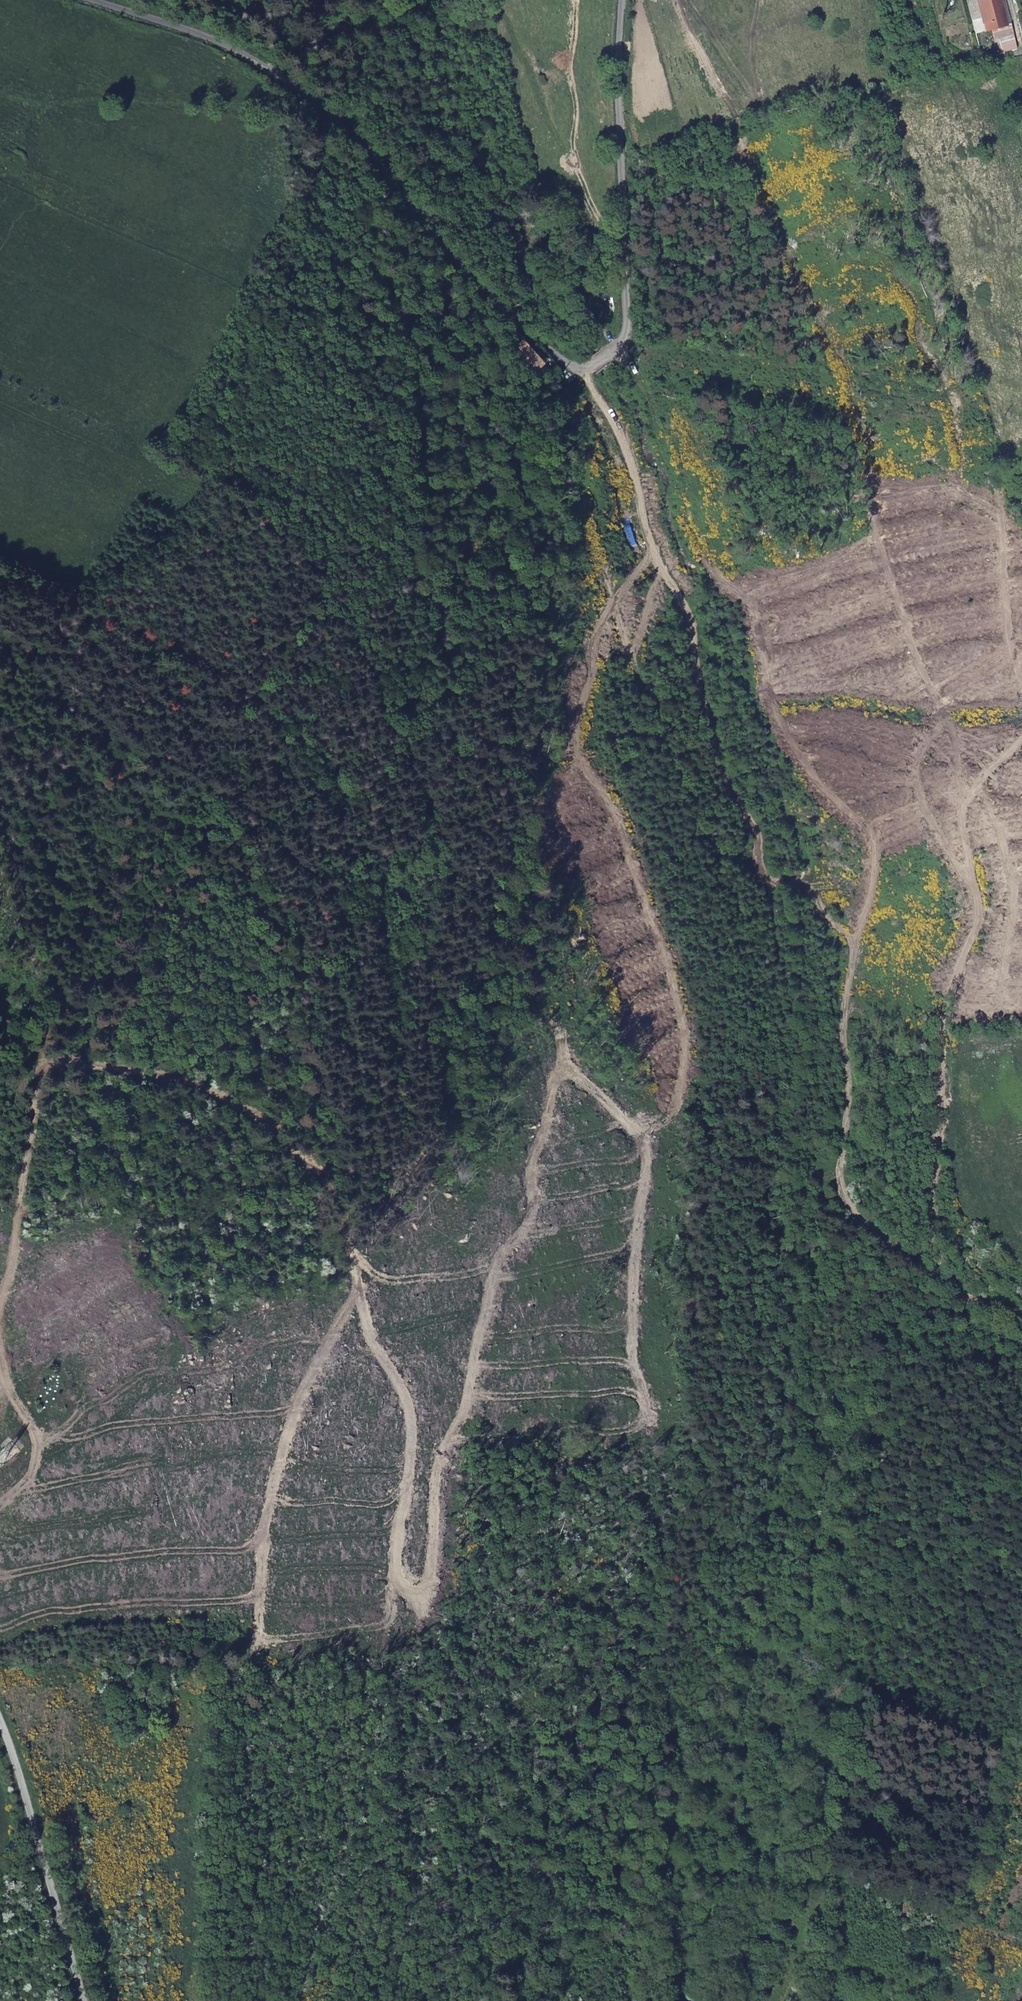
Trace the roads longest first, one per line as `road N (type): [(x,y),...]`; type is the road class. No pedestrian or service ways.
road 1 (unclassified): [(92,0),(212,39),(307,95),(348,128),(514,314),(560,357),(584,363),(625,338),(622,0)]
road 2 (unclassified): [(0,1721),(84,2000)]

